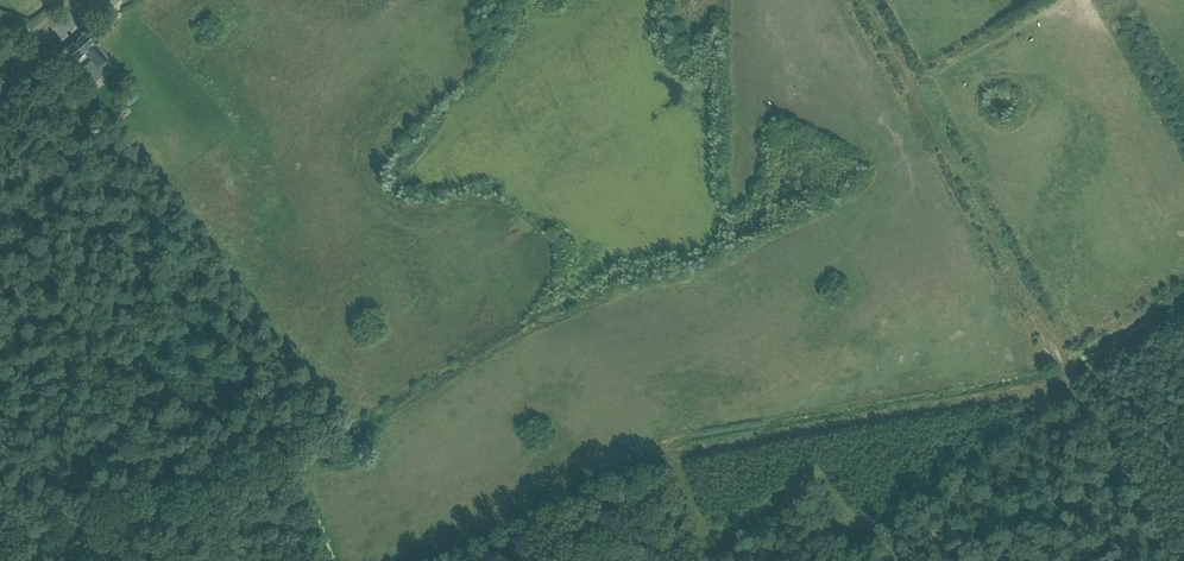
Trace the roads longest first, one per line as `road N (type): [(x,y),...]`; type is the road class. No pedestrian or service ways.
road 1 (track): [(1173,560),(865,0)]
road 2 (tertiary): [(0,96),(93,0)]

